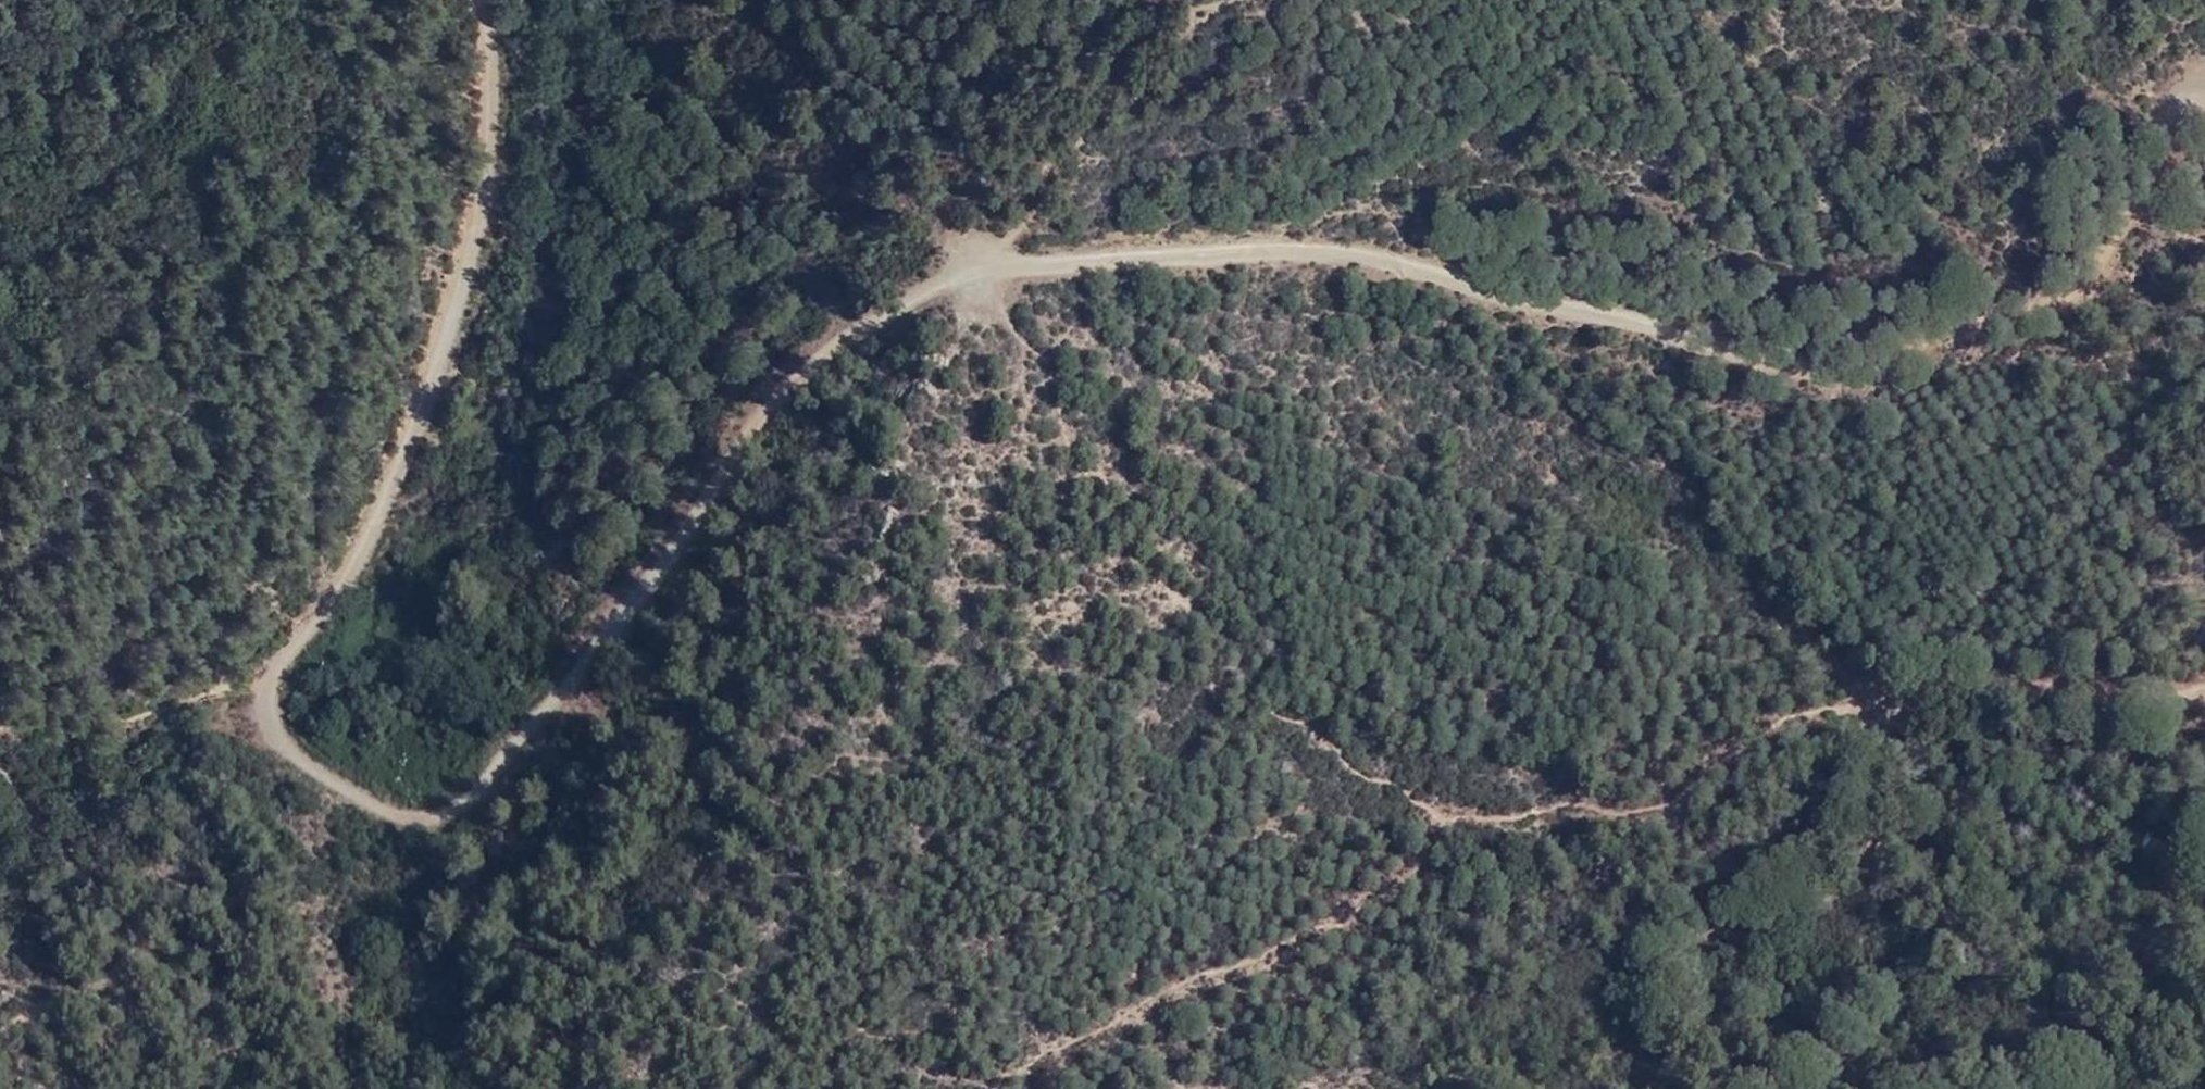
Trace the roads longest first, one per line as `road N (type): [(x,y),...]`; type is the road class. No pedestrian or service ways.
road 1 (track): [(2204,108),(2180,112),(2168,177),(2072,301),(1958,325),(1890,368),(1736,341),(1420,261),(1156,250),(1017,263),(944,287),(842,347),(565,690),(522,763),(418,828),(289,752),(278,670),(344,574),(405,444),(447,316),(485,165),(478,0)]
road 2 (track): [(2204,689),(2144,705),(2023,680),(1932,698),(1888,752)]

